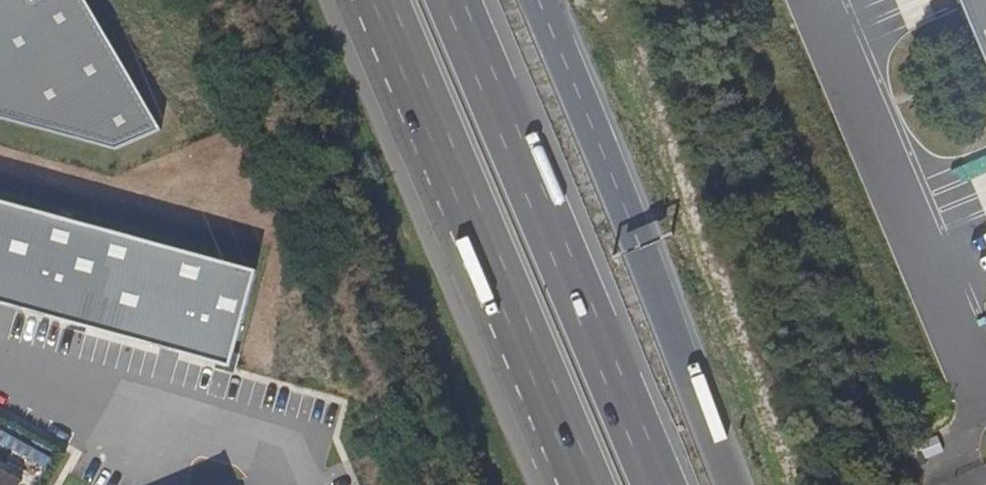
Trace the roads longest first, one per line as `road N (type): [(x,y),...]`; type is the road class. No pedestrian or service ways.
road 1 (motorway): [(370,0),(581,484)]
road 2 (motorway): [(659,484),(453,0)]
road 3 (motorway): [(731,484),(539,0)]

